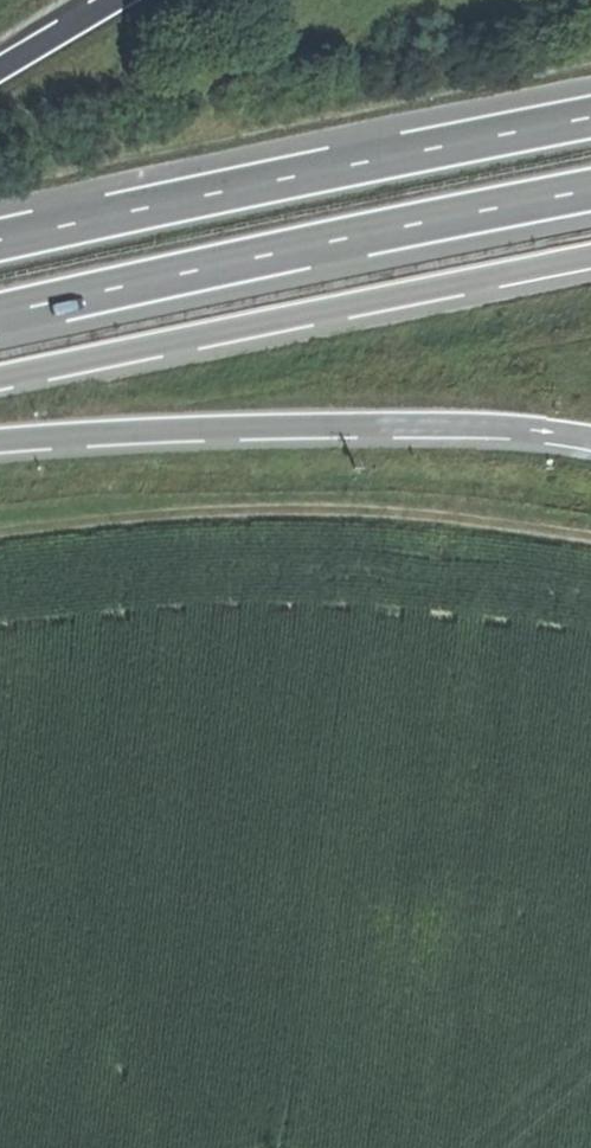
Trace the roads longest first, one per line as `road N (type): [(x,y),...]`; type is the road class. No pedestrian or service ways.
road 1 (motorway): [(0,314),(590,190)]
road 2 (motorway): [(590,117),(0,240)]
road 3 (motorway): [(0,378),(590,258)]
road 4 (track): [(590,535),(426,512),(261,510),(0,531)]
road 5 (motorway): [(0,443),(358,426),(590,437)]
road 6 (motorway): [(115,0),(0,68)]

